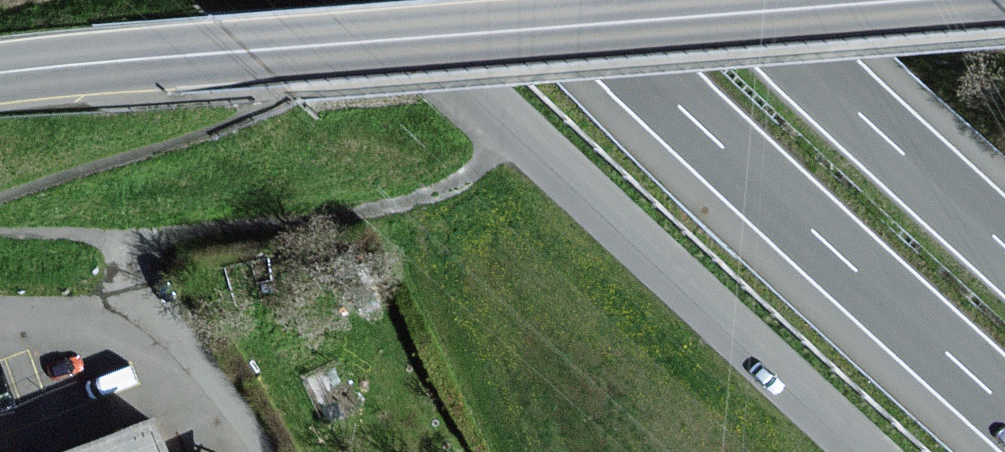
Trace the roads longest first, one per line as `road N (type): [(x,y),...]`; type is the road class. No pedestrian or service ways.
road 1 (tertiary): [(918,0),(0,75)]
road 2 (motorway): [(567,0),(1004,406)]
road 3 (unclassified): [(519,129),(440,192),(362,214),(139,243),(132,257),(144,334)]
road 4 (unclassified): [(866,451),(519,129)]
road 5 (motorway): [(1004,246),(742,0)]
road 6 (unclassified): [(519,129),(380,0)]
road 7 (unclassified): [(244,451),(176,362),(144,334)]

